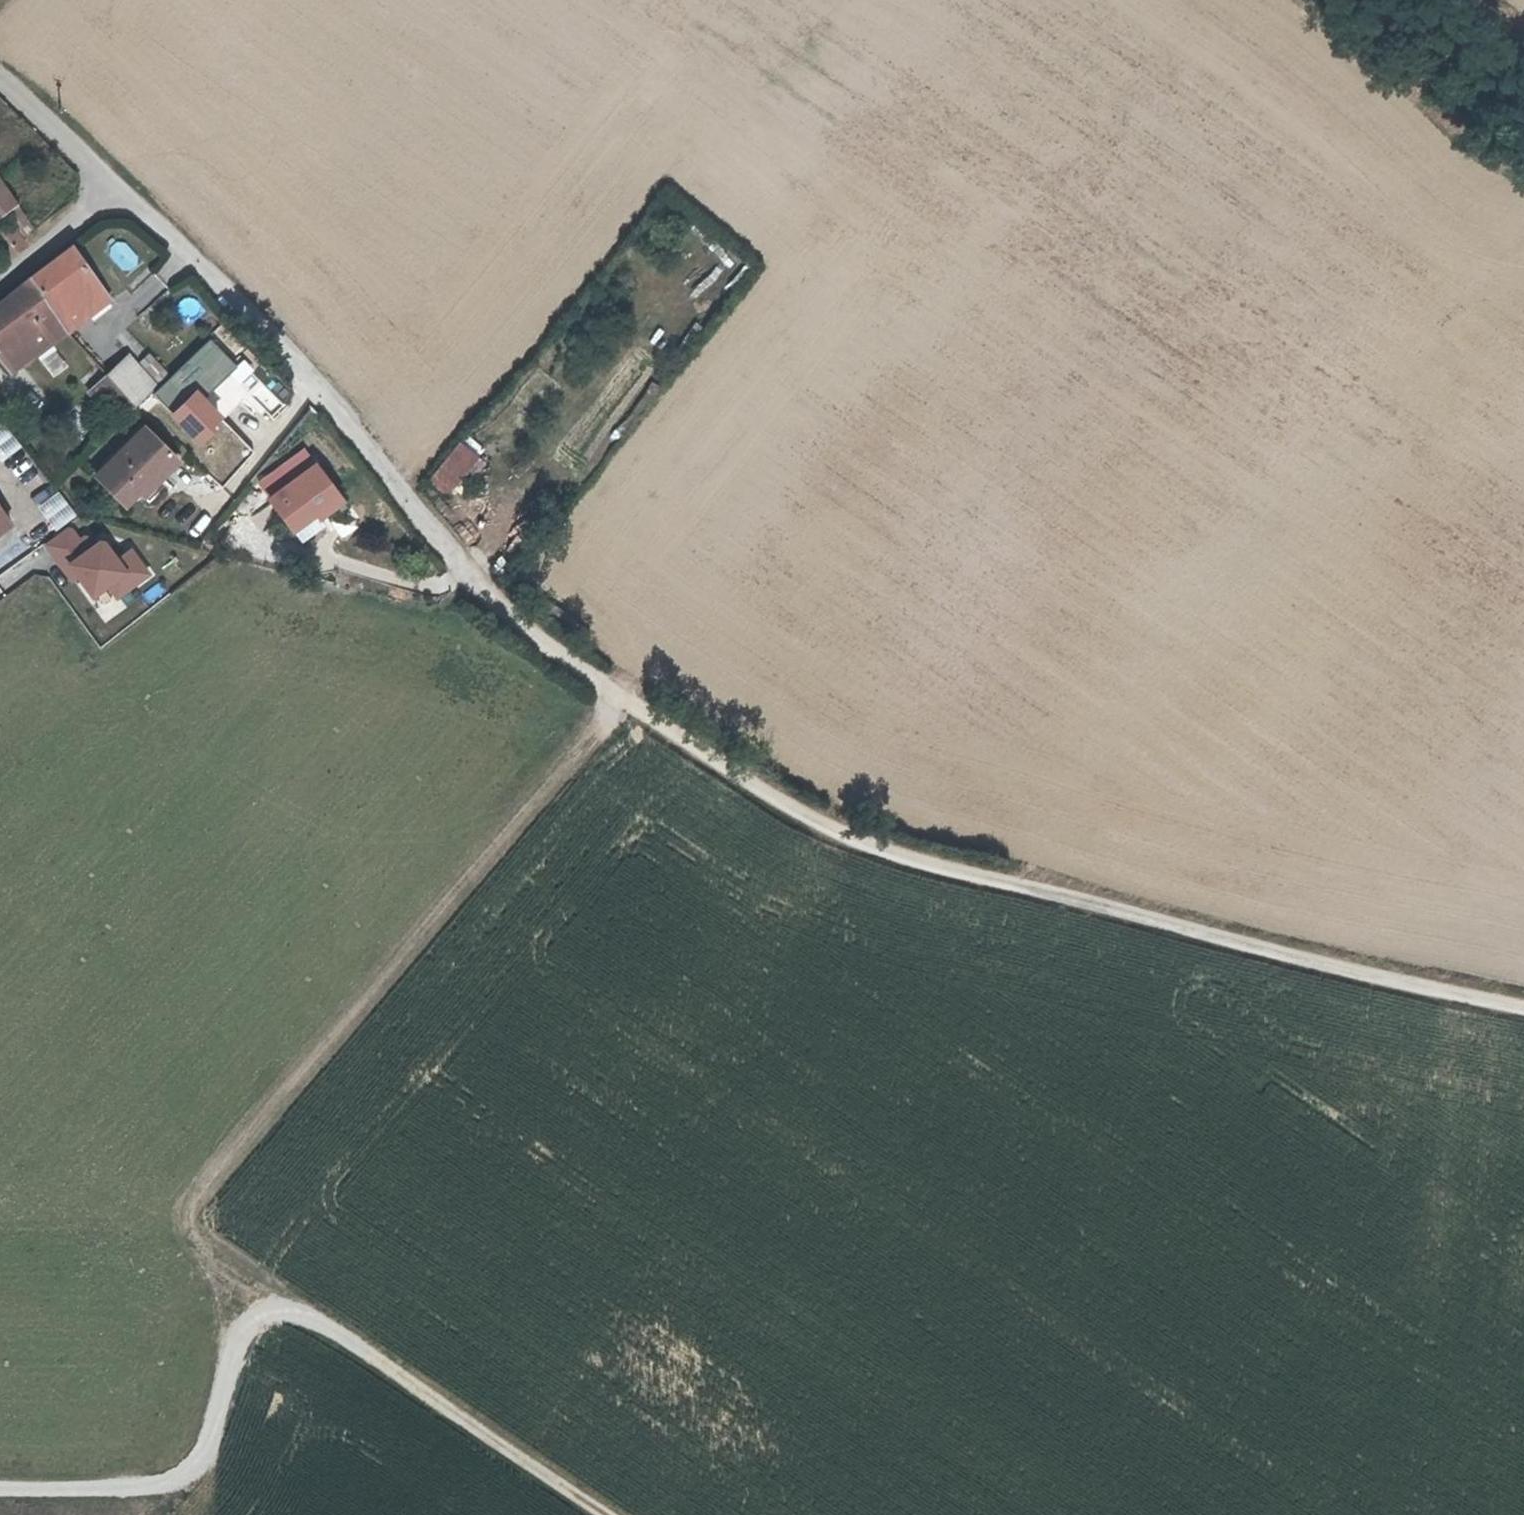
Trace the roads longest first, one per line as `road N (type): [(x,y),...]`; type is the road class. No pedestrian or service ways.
road 1 (track): [(496,604),(814,822),(896,856),(1523,1013)]
road 2 (unclassified): [(116,195),(265,326),(496,604)]
road 3 (track): [(238,1324),(271,1310),(304,1309),(606,1514)]
road 4 (unclassified): [(238,1324),(198,1459),(180,1478),(141,1488),(0,1485)]
road 5 (unclassified): [(0,80),(116,195)]
road 6 (unclassified): [(0,288),(116,195)]

